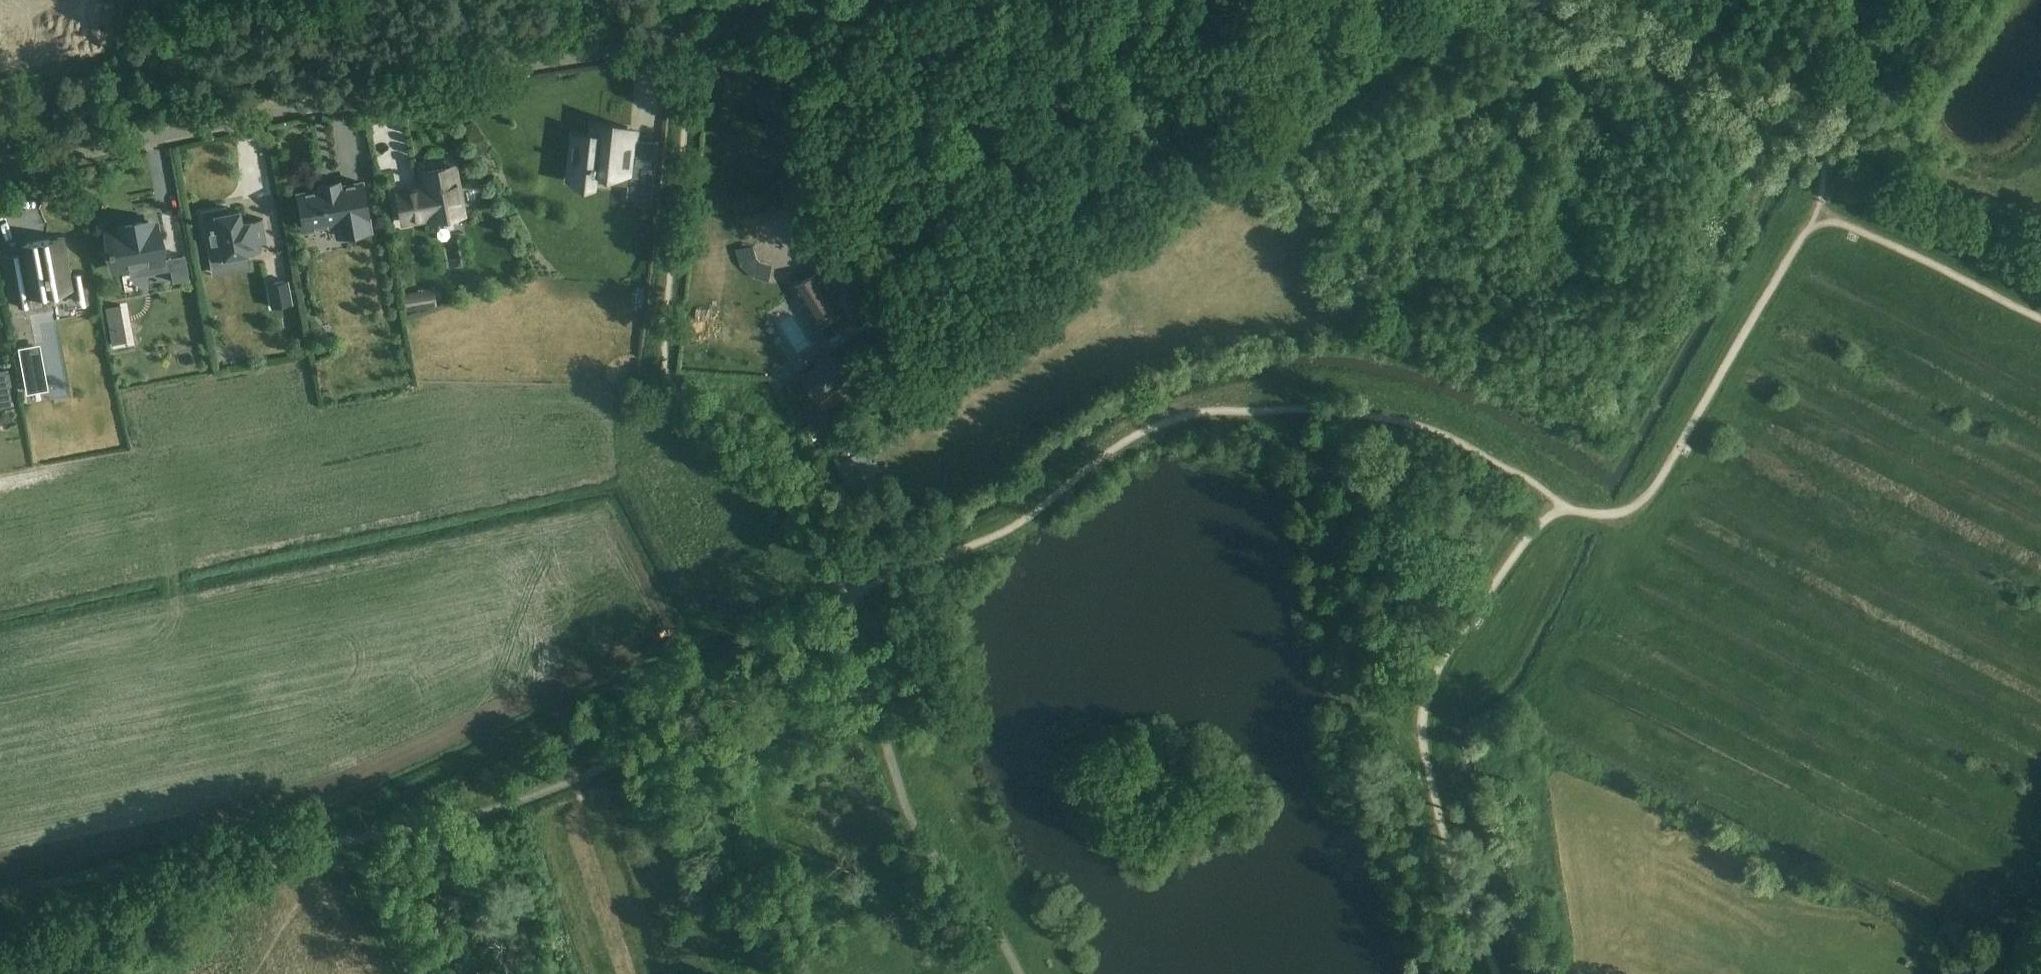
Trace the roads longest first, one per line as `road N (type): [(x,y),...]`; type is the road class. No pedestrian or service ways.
road 1 (unclassified): [(0,171),(841,0)]

